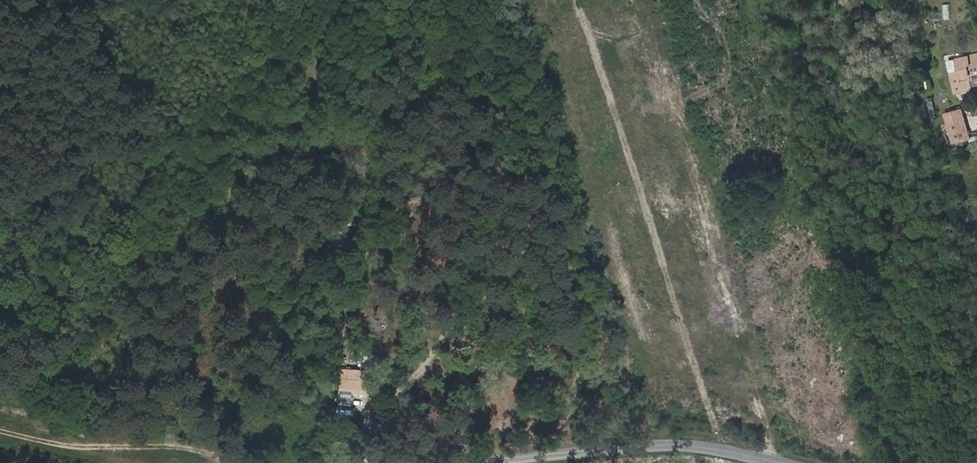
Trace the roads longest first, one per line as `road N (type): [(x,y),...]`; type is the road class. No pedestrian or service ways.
road 1 (unclassified): [(510,462),(682,444),(775,462)]

